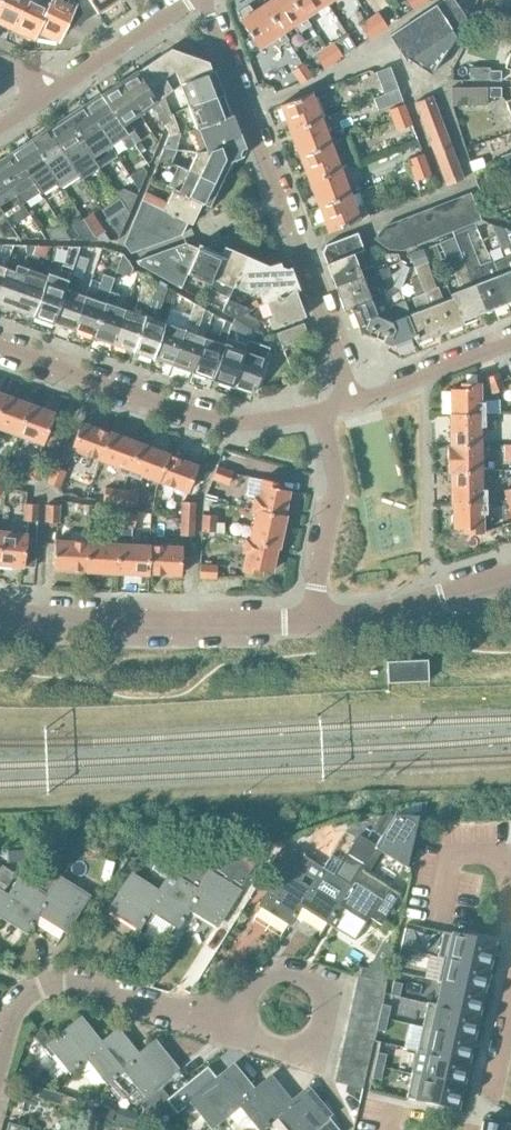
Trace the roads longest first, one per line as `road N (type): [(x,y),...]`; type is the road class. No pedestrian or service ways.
road 1 (residential): [(354,402),(203,0)]
road 2 (residential): [(323,412),(223,422),(0,348)]
road 3 (residential): [(0,617),(193,625),(310,619)]
road 4 (residential): [(0,1073),(22,1000),(51,983),(75,980),(180,1013),(242,1014)]
road 5 (residential): [(310,619),(339,490),(323,412)]
road 6 (residential): [(242,1014),(265,1051),(294,1054),(327,1031),(323,987),(313,976),(280,968)]
road 7 (residential): [(310,619),(388,610),(510,575)]
road 8 (residential): [(510,341),(354,402)]
road 9 (residential): [(60,81),(193,0)]

